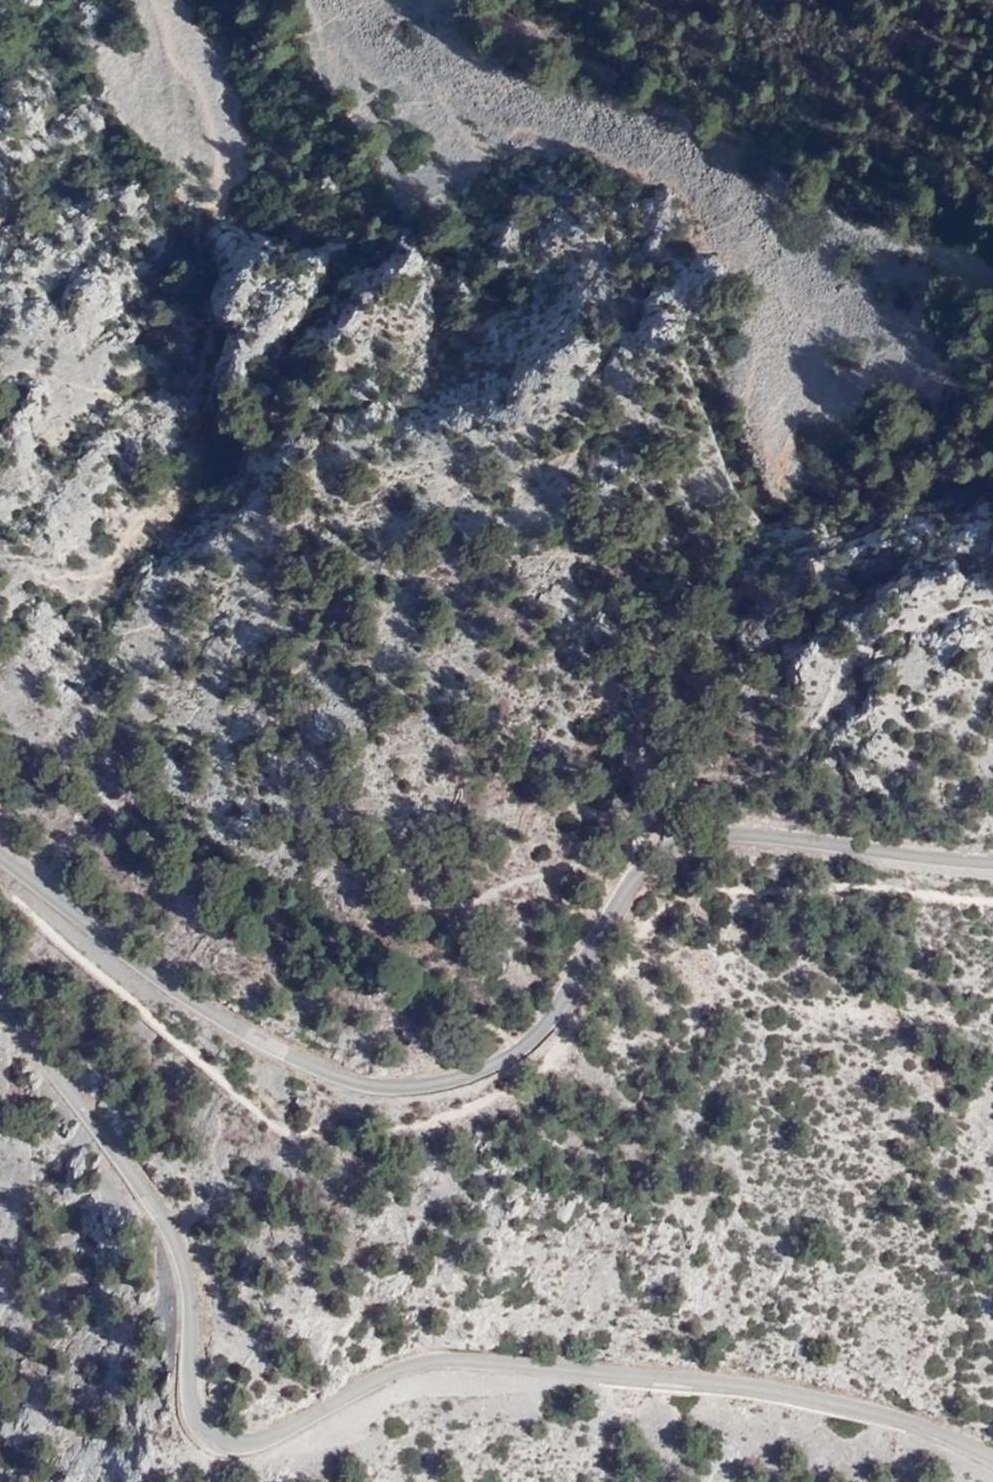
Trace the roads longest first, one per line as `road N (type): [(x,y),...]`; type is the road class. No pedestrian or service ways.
road 1 (unclassified): [(992,1457),(823,1397),(658,1371),(487,1358),(429,1359),(367,1382),(296,1423),(242,1443),(221,1438),(197,1417),(188,1369),(194,1278),(179,1237),(0,1005)]
road 2 (unclassified): [(0,854),(133,961),(260,1041),(318,1072),(375,1089),(459,1082),(538,1038),(632,884),(670,848),(715,831),(992,861)]

